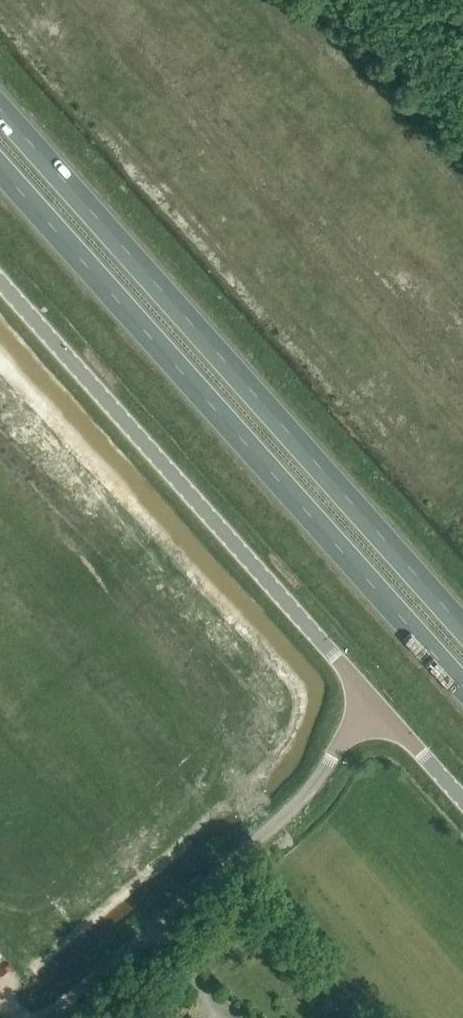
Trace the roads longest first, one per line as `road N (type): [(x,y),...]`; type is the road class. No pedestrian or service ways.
road 1 (trunk): [(462,628),(0,110)]
road 2 (trunk): [(0,170),(462,688)]
road 3 (unclassified): [(372,698),(0,281)]
road 4 (unclassified): [(372,698),(315,787),(46,1017)]
road 5 (unclassified): [(462,801),(372,698)]

